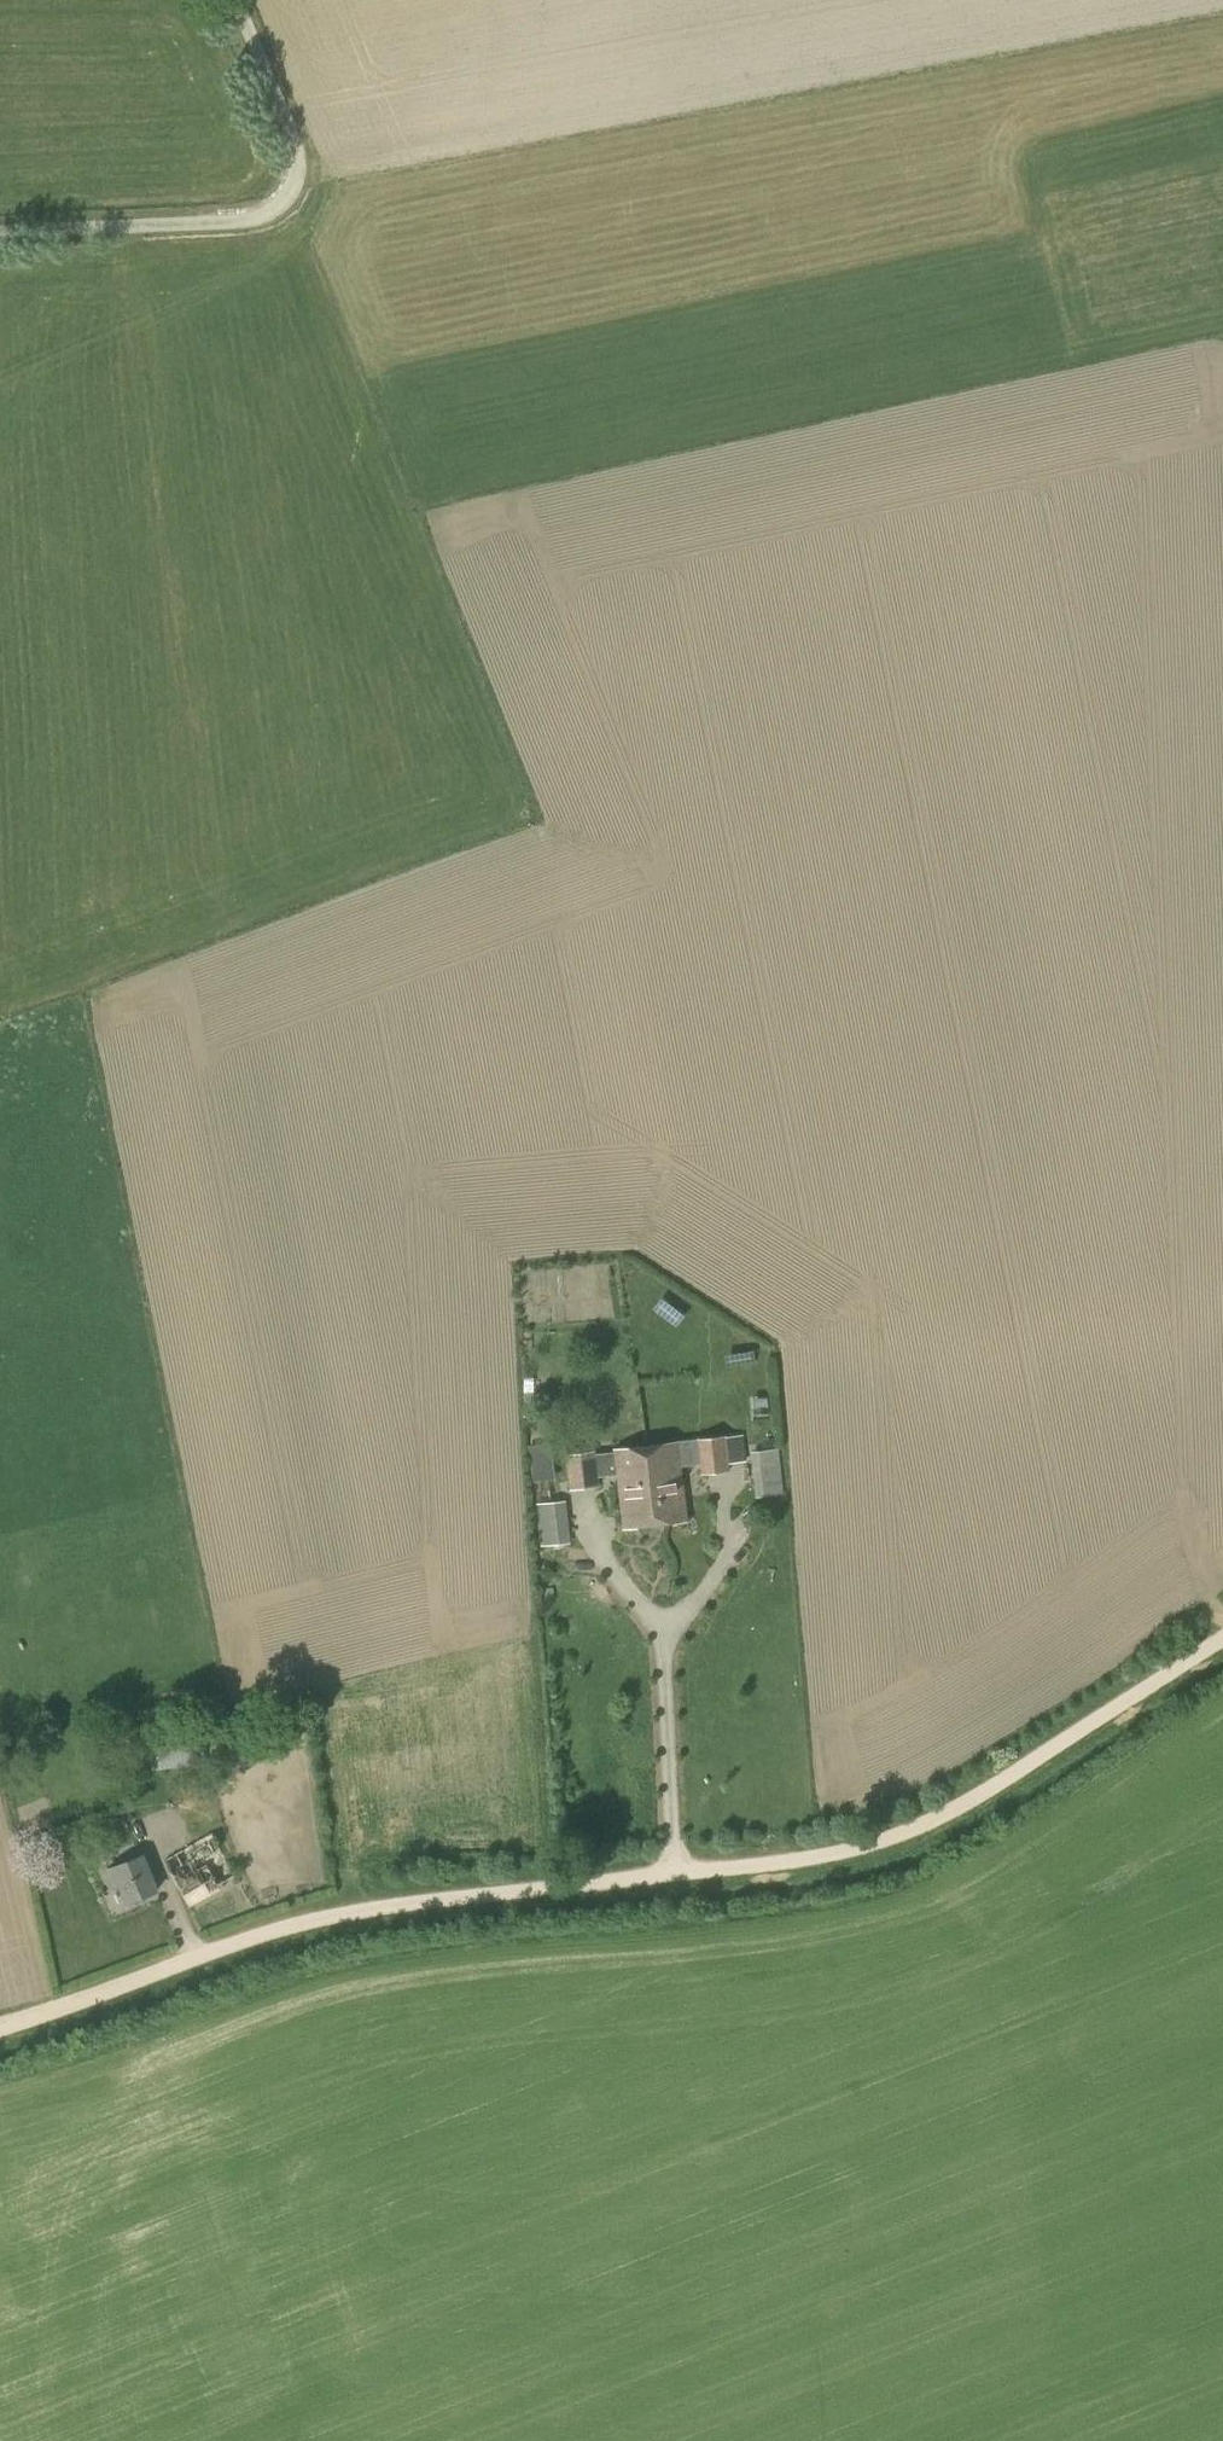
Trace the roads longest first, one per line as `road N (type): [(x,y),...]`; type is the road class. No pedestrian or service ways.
road 1 (unclassified): [(0,2028),(244,1941),(362,1911),(820,1862),(882,1848),(1222,1637)]
road 2 (unclassified): [(0,231),(243,215),(292,178),(242,0)]

